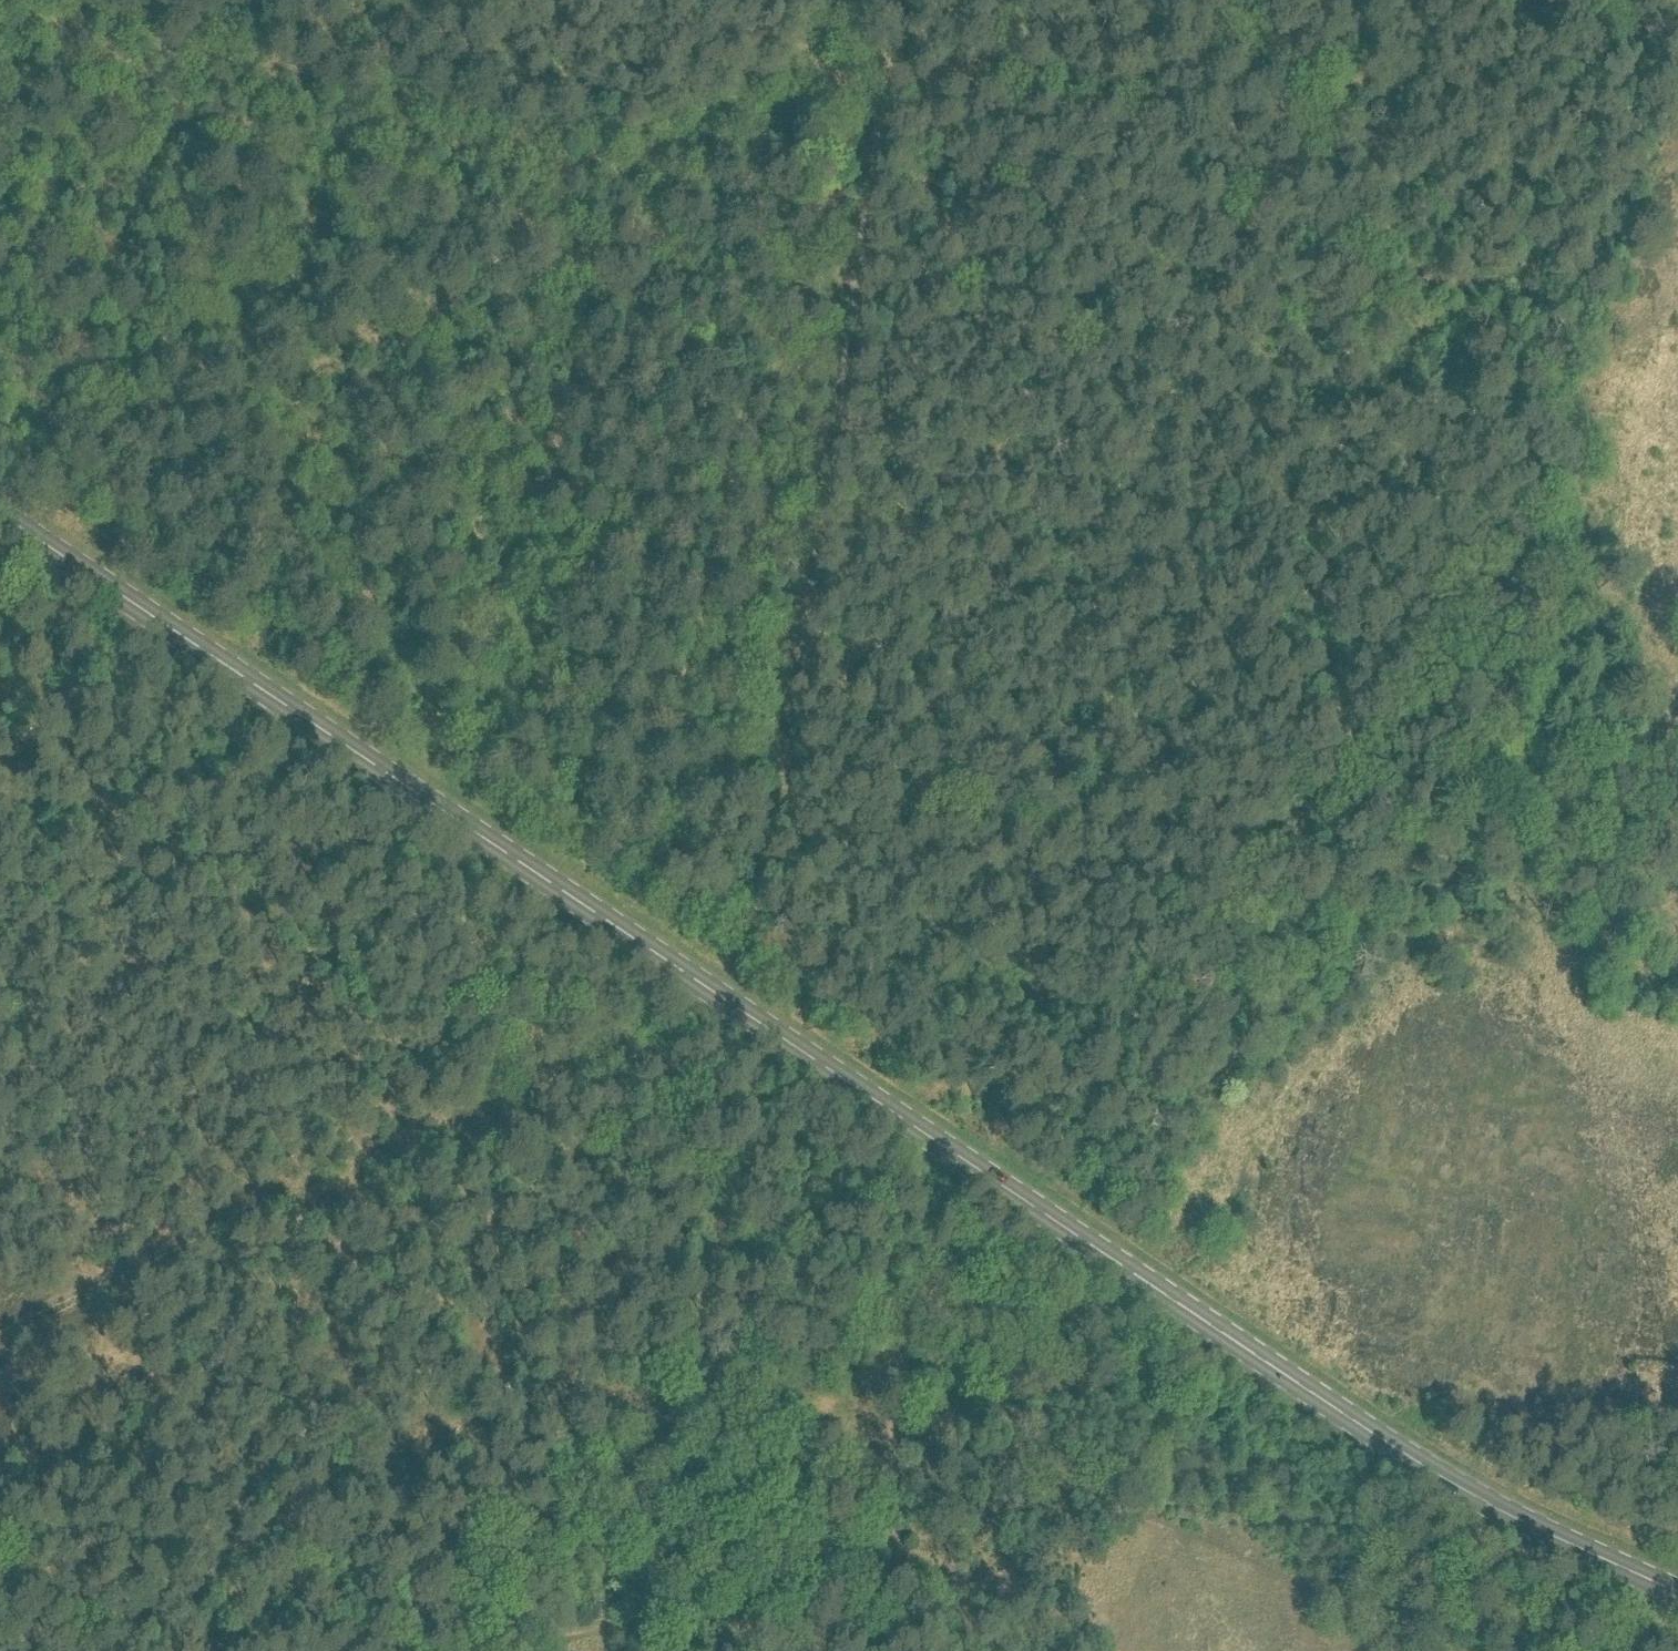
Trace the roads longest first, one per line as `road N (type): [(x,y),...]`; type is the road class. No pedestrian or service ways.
road 1 (primary): [(1677,1593),(1536,1529),(1410,1460),(0,515)]
road 2 (track): [(0,1335),(312,1191)]

